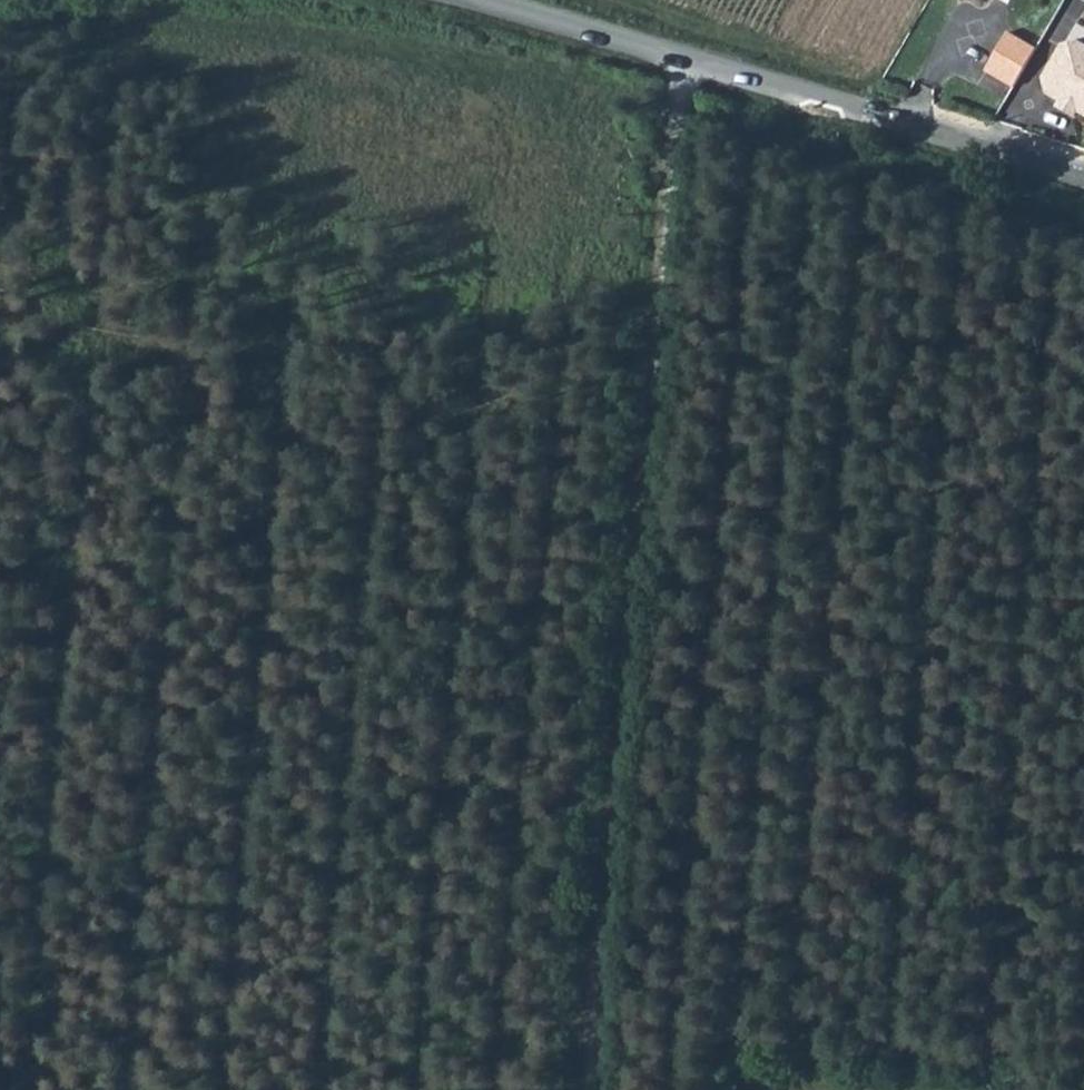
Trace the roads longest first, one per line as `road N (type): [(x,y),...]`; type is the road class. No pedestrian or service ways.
road 1 (unclassified): [(1083,179),(479,0)]

